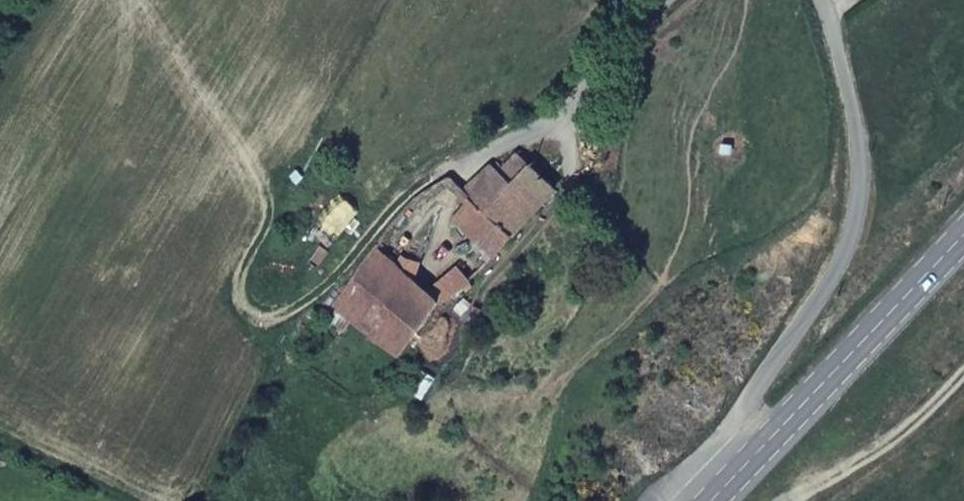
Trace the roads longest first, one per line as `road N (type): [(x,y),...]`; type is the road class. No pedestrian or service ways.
road 1 (track): [(380,214),(303,301),(256,313),(227,288),(262,189),(135,0)]
road 2 (unclassified): [(732,486),(730,431),(844,251),(860,185),(854,124),(819,0)]
road 3 (unclassified): [(678,0),(557,113),(380,214)]
road 4 (secondary): [(963,228),(732,486)]

